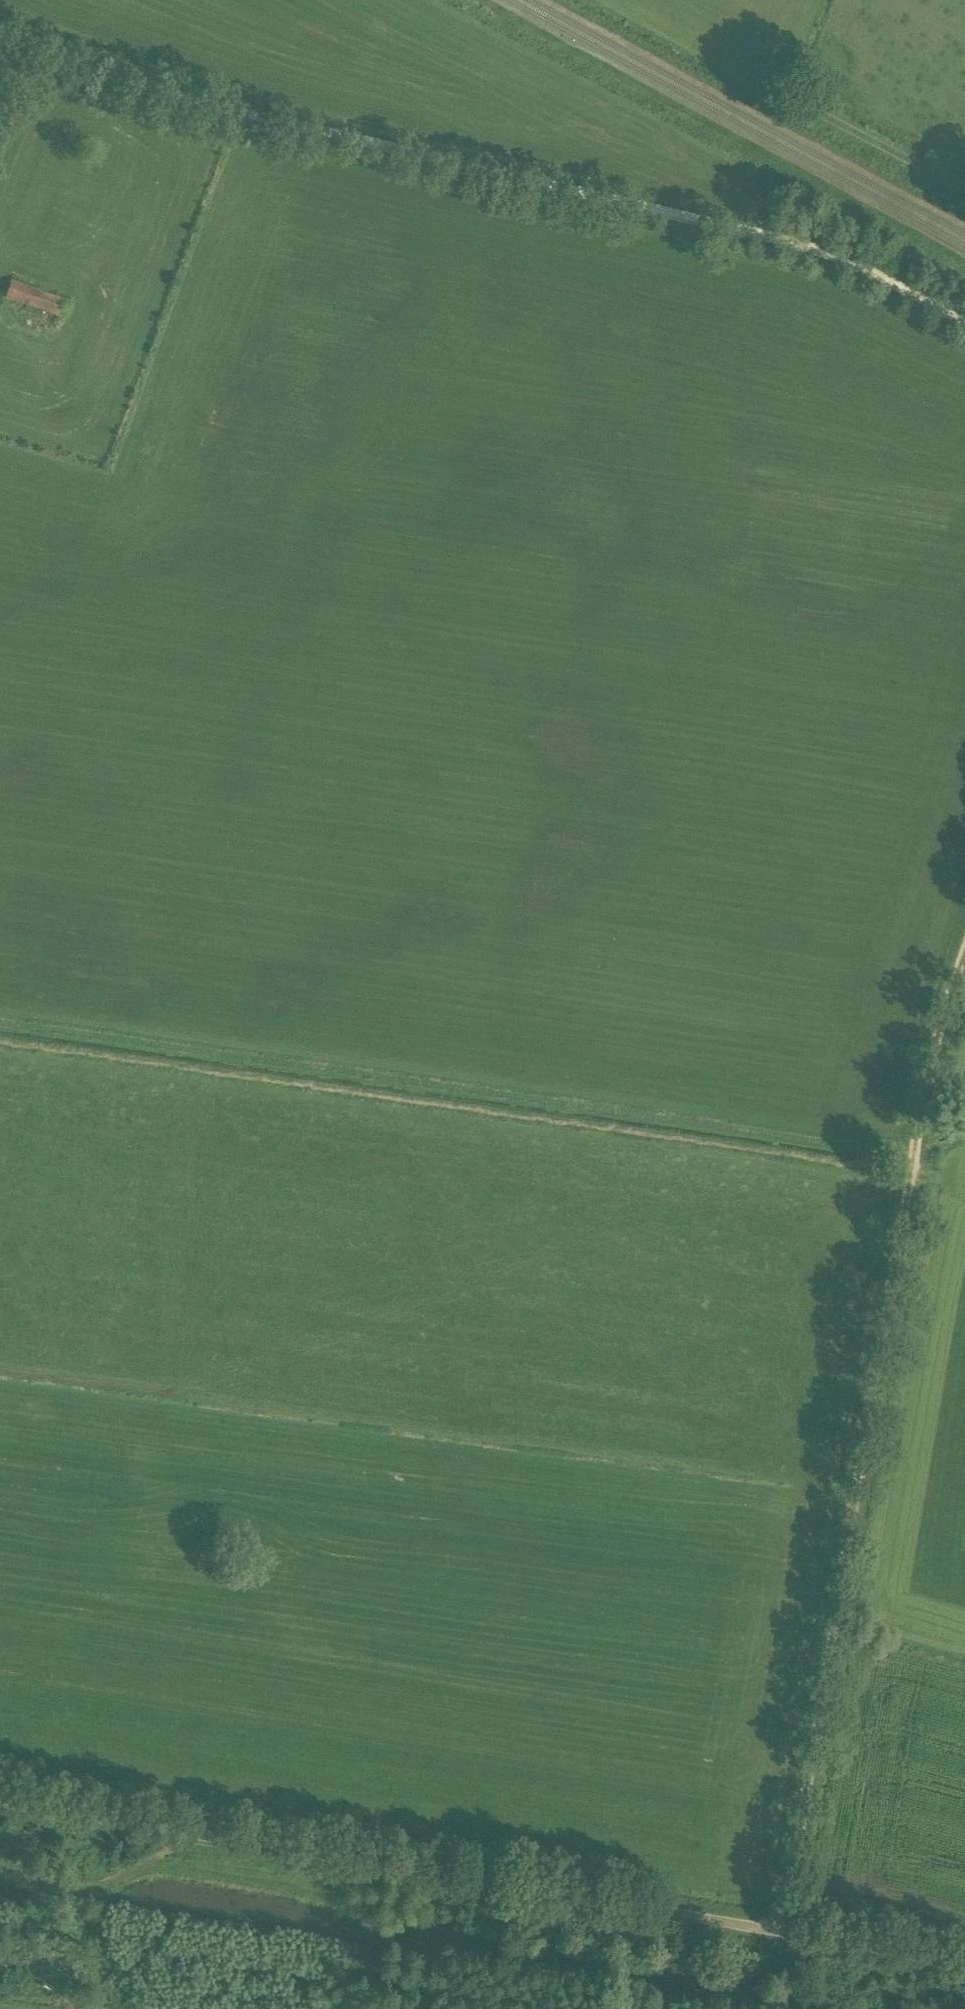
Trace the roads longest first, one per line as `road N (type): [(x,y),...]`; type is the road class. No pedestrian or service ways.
road 1 (unclassified): [(964,318),(838,246),(212,96),(0,20)]
road 2 (track): [(964,945),(928,1072),(780,1929)]
road 3 (unclassified): [(964,1973),(780,1929),(464,1886),(0,1798)]

